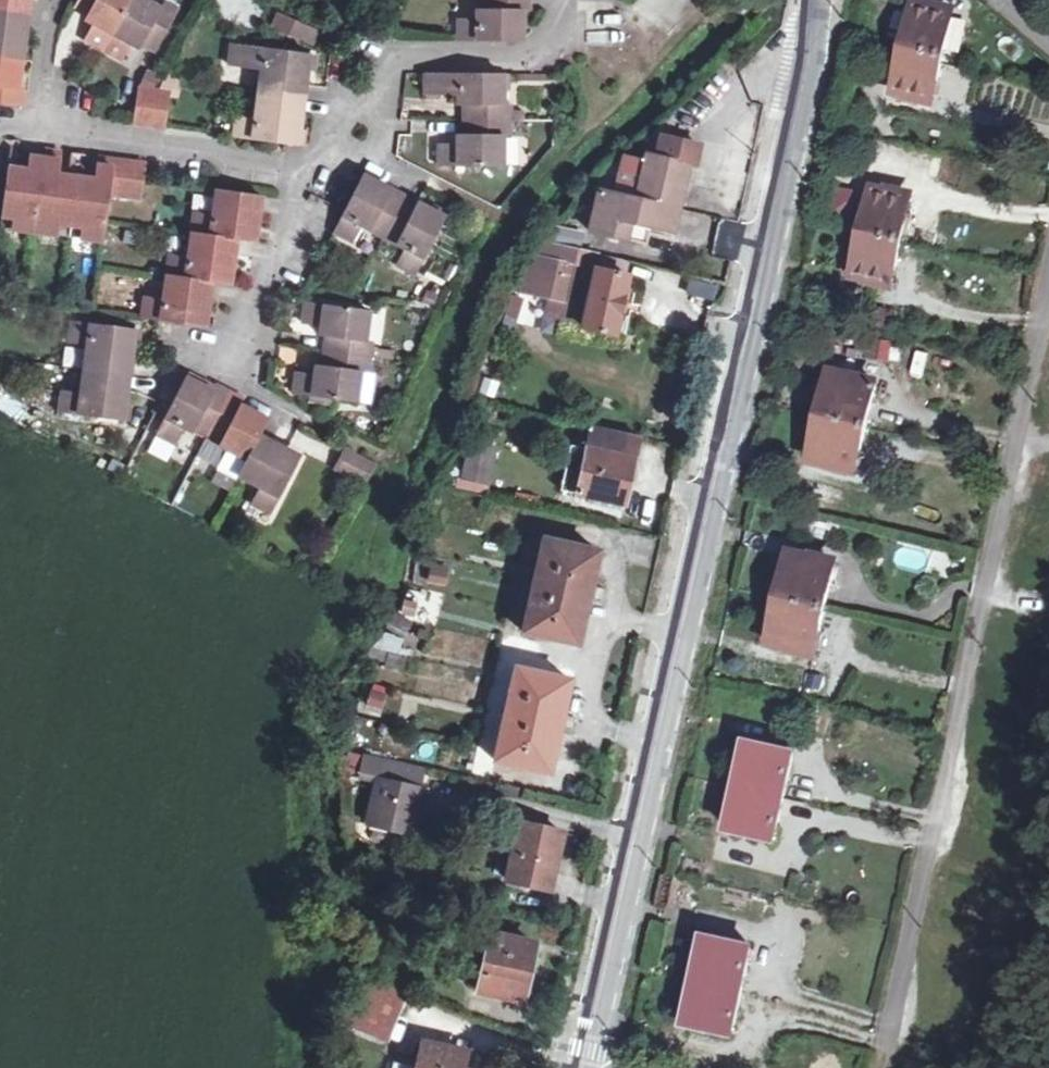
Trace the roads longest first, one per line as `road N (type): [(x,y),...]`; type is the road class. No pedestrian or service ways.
road 1 (primary): [(585,1067),(806,77),(816,0)]
road 2 (unclassified): [(1048,286),(895,1034)]
road 3 (residential): [(569,0),(543,52),(389,64),(359,132),(309,167)]
road 4 (residential): [(309,167),(47,124)]
road 5 (residential): [(309,167),(226,371)]
road 6 (residential): [(47,124),(42,79),(58,0)]

